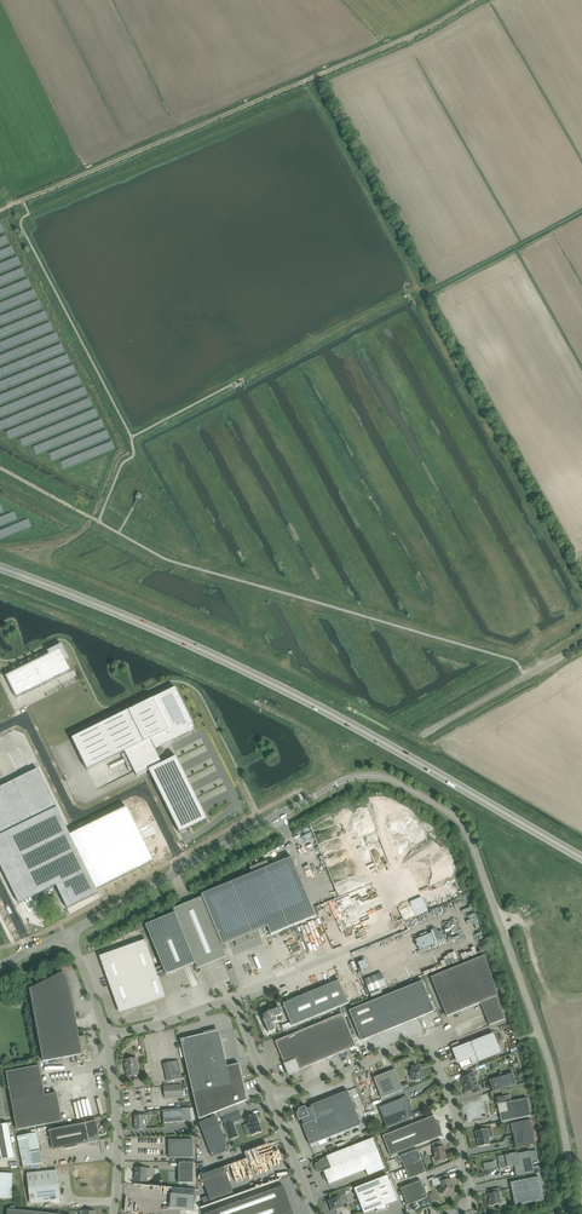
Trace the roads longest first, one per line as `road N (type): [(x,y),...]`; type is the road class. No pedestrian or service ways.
road 1 (primary): [(581,857),(233,662),(0,566)]
road 2 (track): [(24,200),(471,0)]
road 3 (unclassified): [(568,1213),(554,1086),(460,824)]
road 4 (unclassified): [(184,868),(365,774),(398,782),(460,824)]
road 5 (unclassified): [(184,868),(142,786),(77,819),(25,715),(0,728)]
road 6 (unclassified): [(272,1099),(415,1042),(427,1045),(444,1076)]
road 7 (unclassified): [(425,734),(581,644)]
road 8 (unclassified): [(113,1213),(117,1127),(107,1039)]
road 9 (unclassified): [(232,1000),(376,936)]
road 10 (unclassified): [(450,1213),(470,1190),(444,1076)]
road 11 (unclassified): [(68,932),(184,868)]
road 12 (unclassified): [(107,1039),(232,1000)]
road 13 (unclassified): [(314,1213),(272,1099)]

